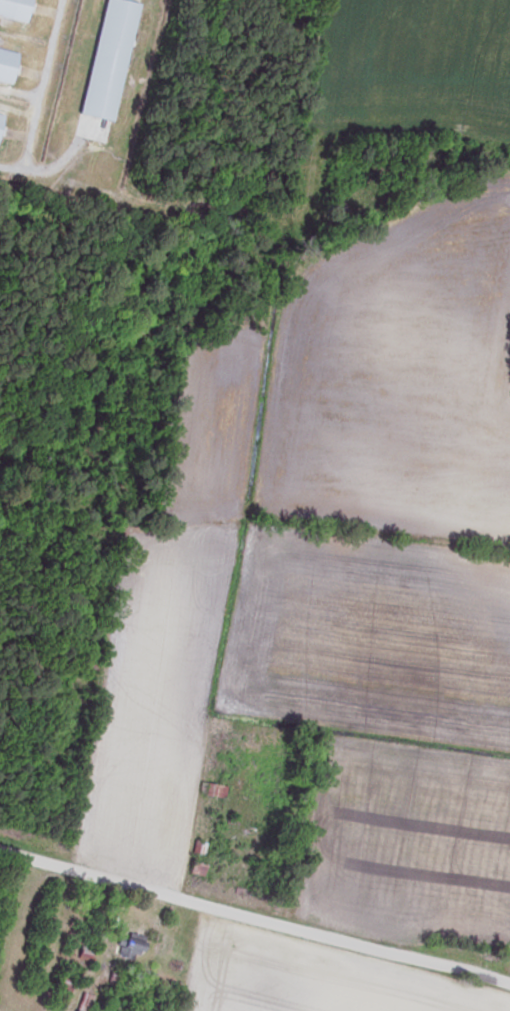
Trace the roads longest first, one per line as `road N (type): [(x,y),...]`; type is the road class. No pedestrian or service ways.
road 1 (residential): [(509,986),(0,848)]

